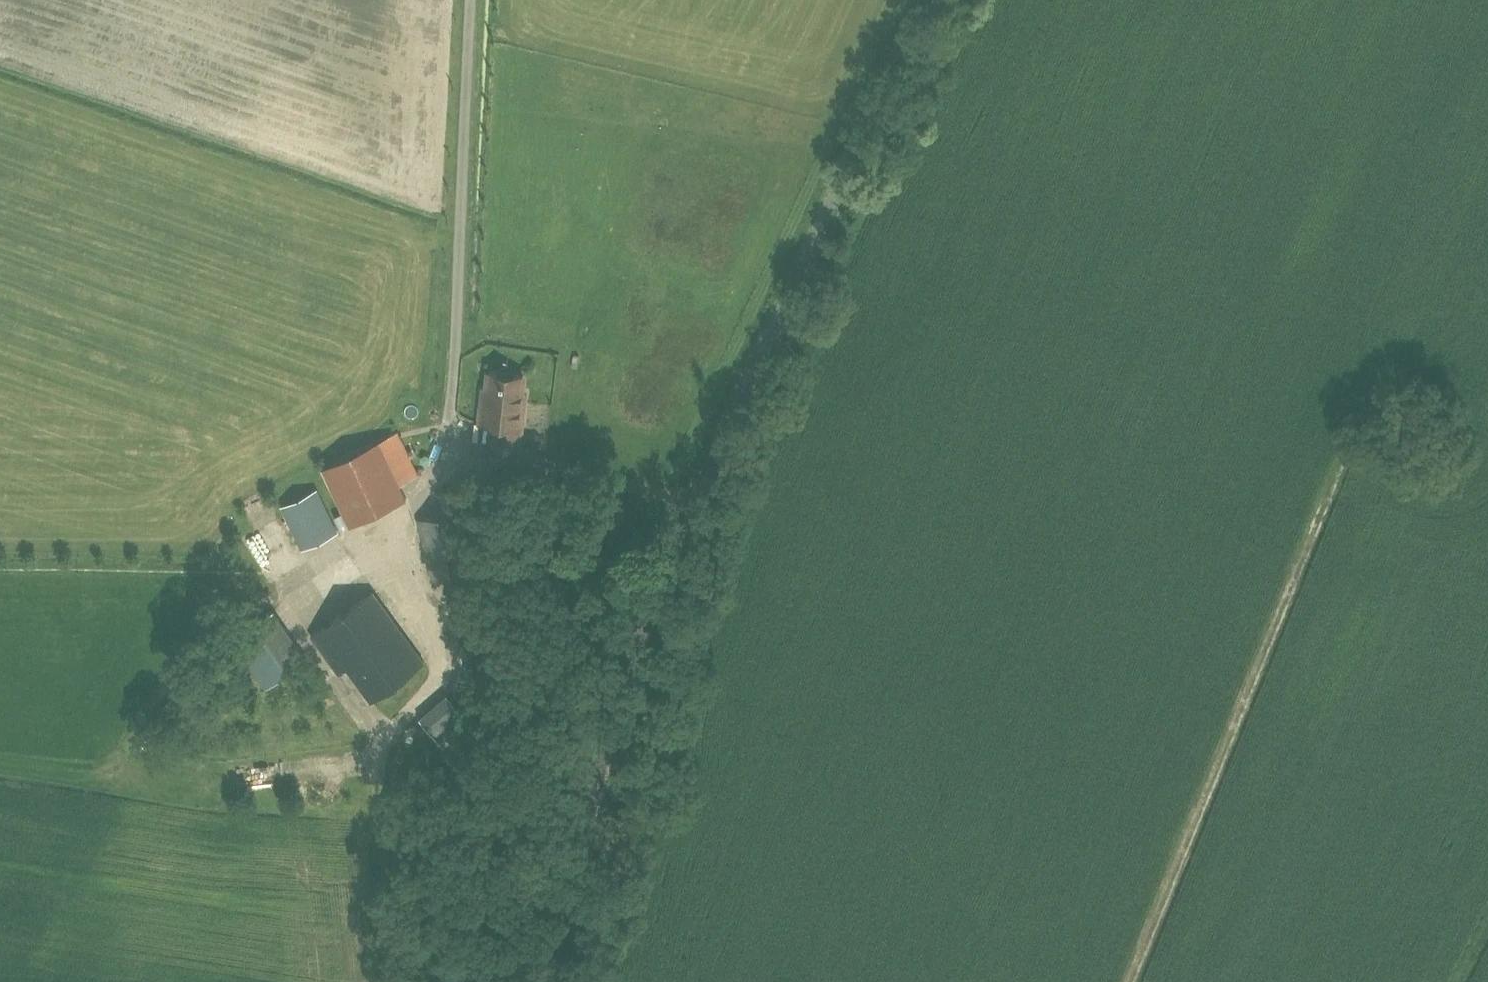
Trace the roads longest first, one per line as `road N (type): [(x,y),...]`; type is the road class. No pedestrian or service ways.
road 1 (unclassified): [(555,981),(605,736),(647,604),(928,0)]

